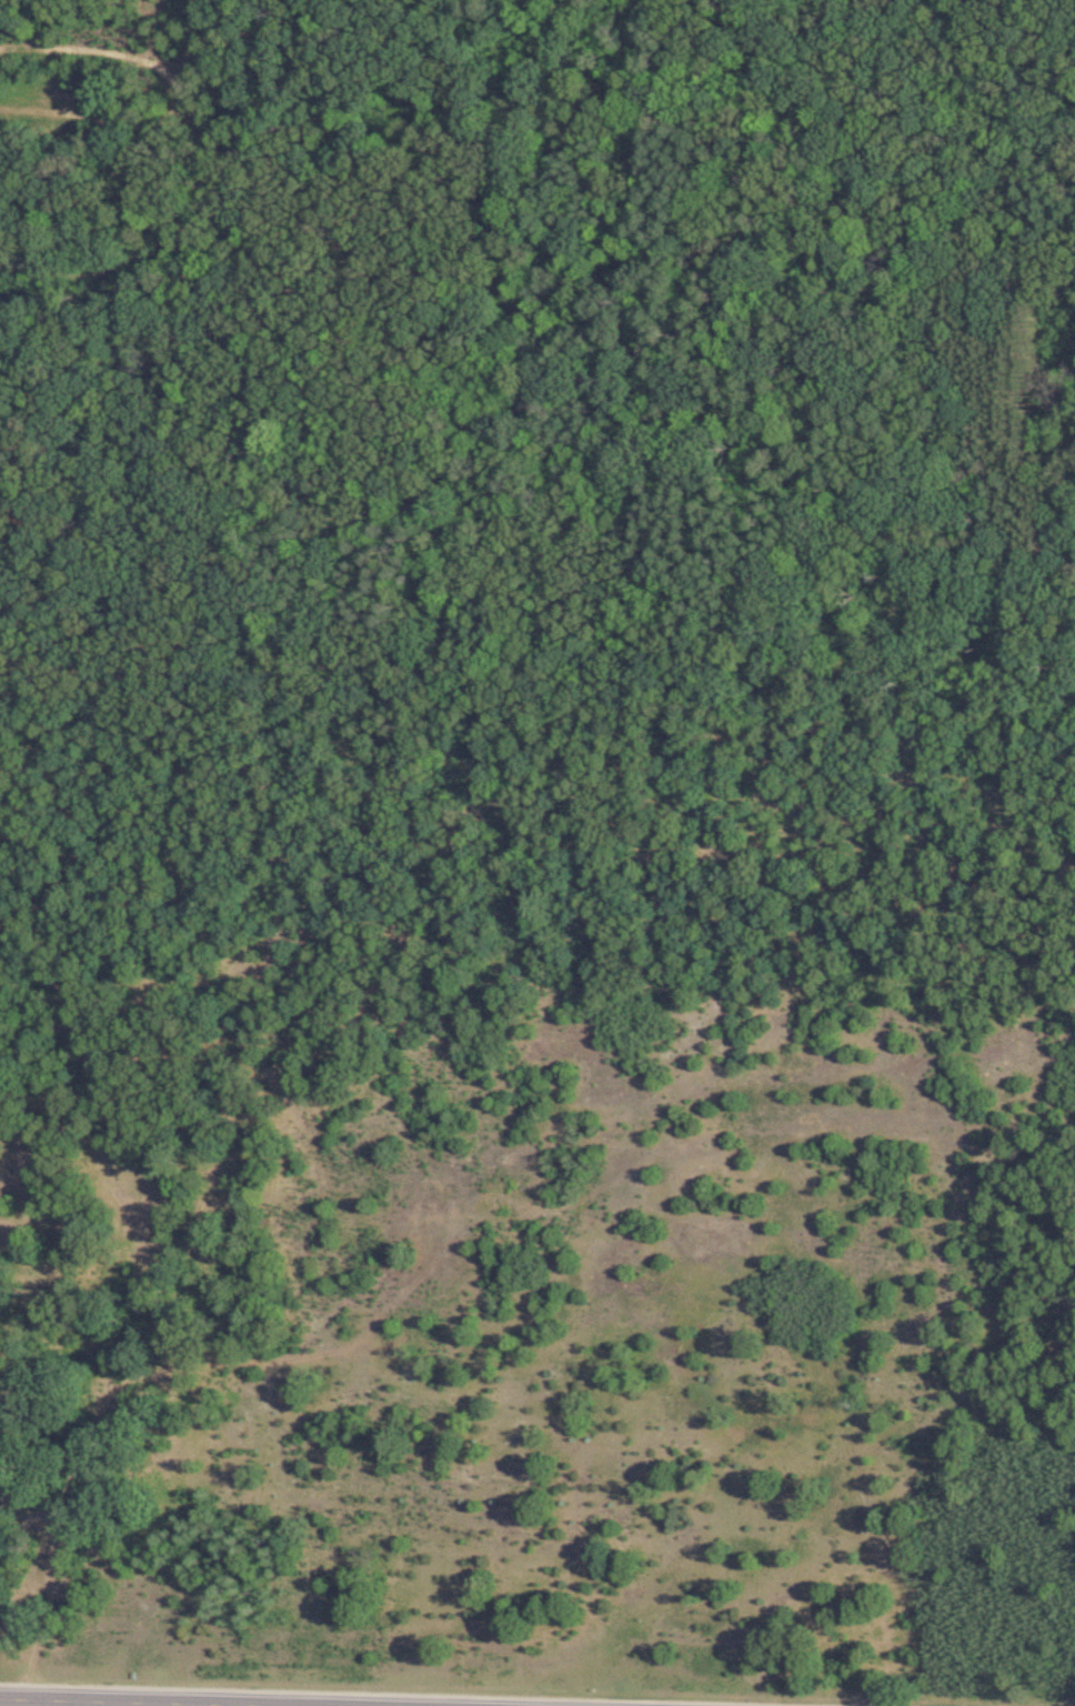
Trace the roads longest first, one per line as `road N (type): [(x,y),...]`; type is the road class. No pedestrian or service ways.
road 1 (secondary): [(238,1705),(0,1700)]

